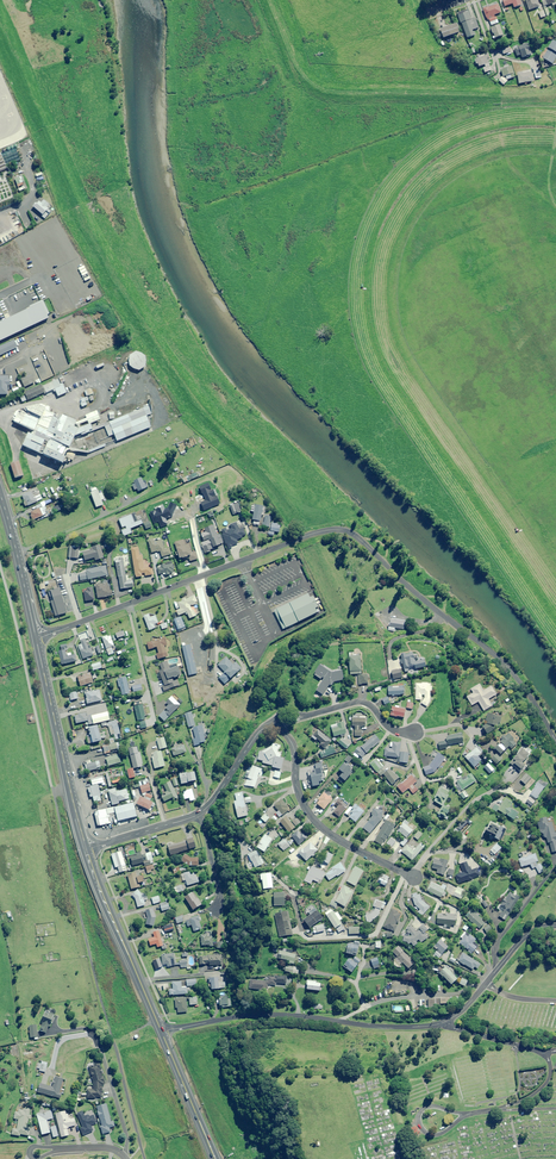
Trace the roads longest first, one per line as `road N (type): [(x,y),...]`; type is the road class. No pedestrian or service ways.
road 1 (residential): [(555,729),(508,663),(343,529),(35,638)]
road 2 (residential): [(162,1031),(256,1014),(441,1023),(521,941),(555,929)]
road 3 (residential): [(414,878),(317,823),(299,794),(292,743),(273,726)]
road 4 (primary): [(35,638),(85,849)]
road 5 (primary): [(85,849),(162,1031)]
road 6 (primary): [(0,493),(35,638)]
road 7 (primary): [(162,1031),(216,1158)]
road 8 (residential): [(414,731),(390,727),(358,701),(304,716)]
road 9 (residential): [(200,812),(85,849)]

